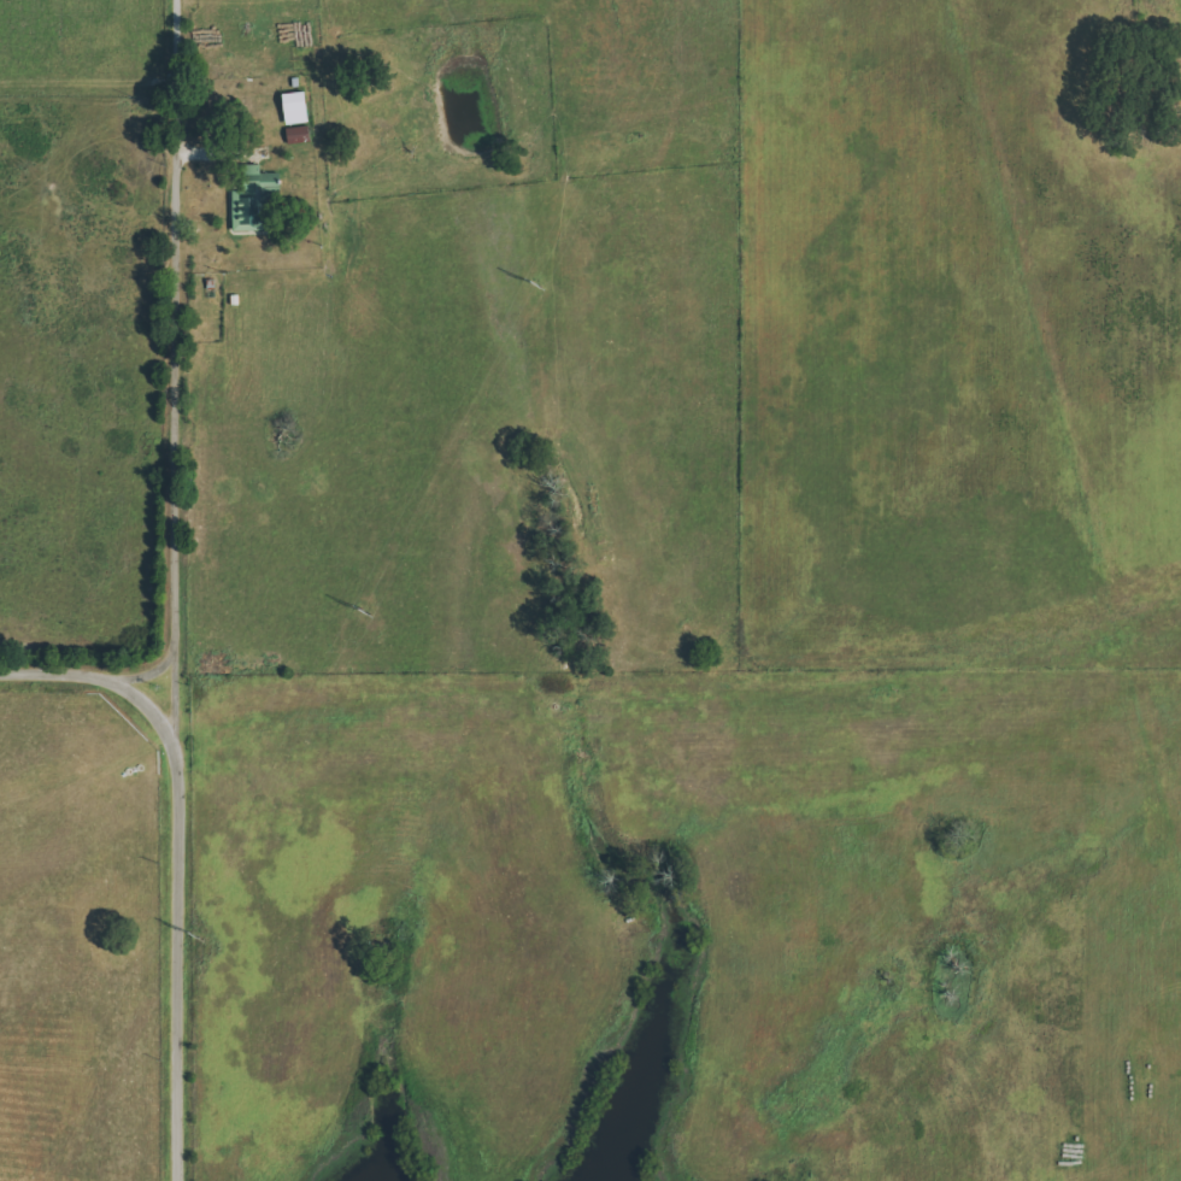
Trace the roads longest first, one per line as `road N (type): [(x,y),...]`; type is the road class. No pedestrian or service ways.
road 1 (residential): [(177,1180),(180,770),(153,710),(165,693),(176,640),(177,0)]
road 2 (residential): [(0,672),(96,677),(153,710)]

